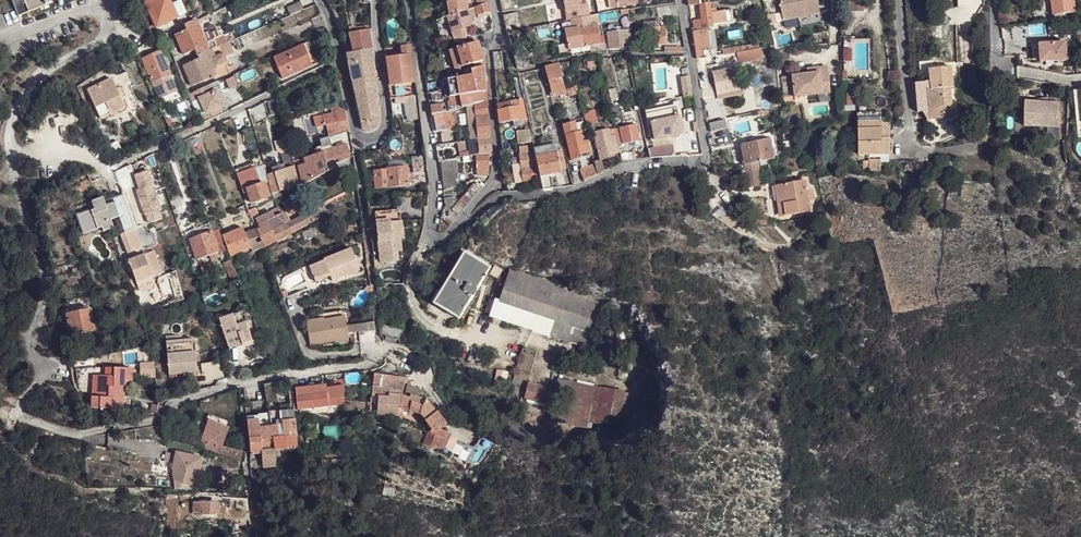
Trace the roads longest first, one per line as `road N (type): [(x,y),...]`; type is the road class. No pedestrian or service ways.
road 1 (residential): [(111,7),(104,38),(56,65),(10,121),(8,146),(42,277),(30,348),(43,377),(23,417),(81,435),(161,419),(174,404),(238,383),(369,363),(380,344)]
road 2 (residential): [(684,0),(706,156),(622,168),(575,192),(497,198),(461,222)]
road 3 (residential): [(461,222),(432,239),(437,192),(409,0)]
road 4 (residential): [(377,0),(386,118),(380,137),(357,133),(340,59)]
road 5 (residential): [(486,53),(497,174),(461,222)]
road 6 (residential): [(982,145),(990,137),(997,70),(998,0)]
road 7 (residential): [(217,119),(340,59)]

